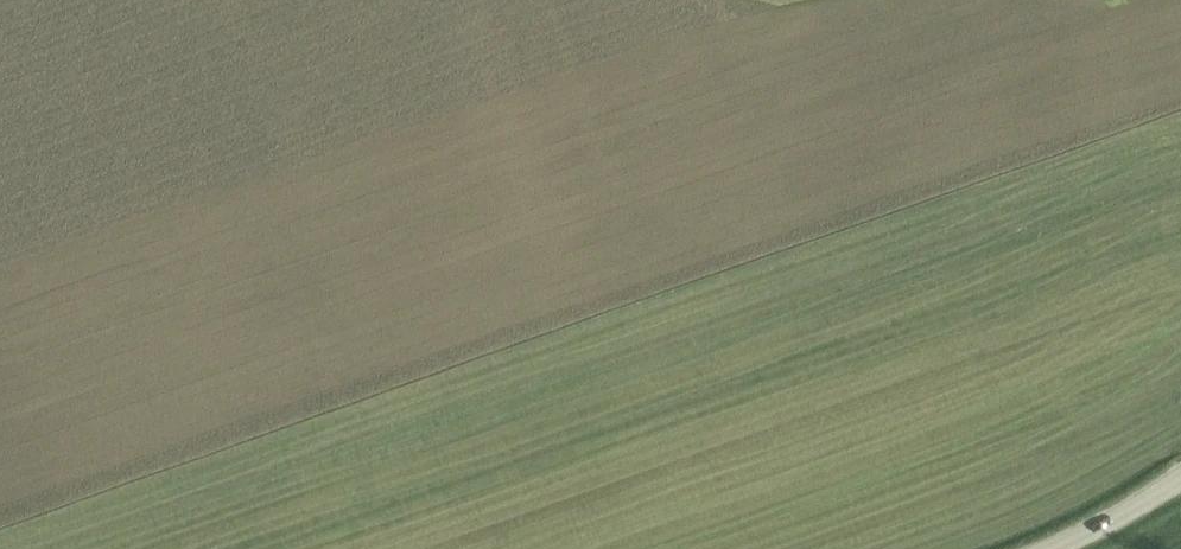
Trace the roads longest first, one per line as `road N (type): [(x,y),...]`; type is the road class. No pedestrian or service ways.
road 1 (unclassified): [(1059,548),(1180,479)]

